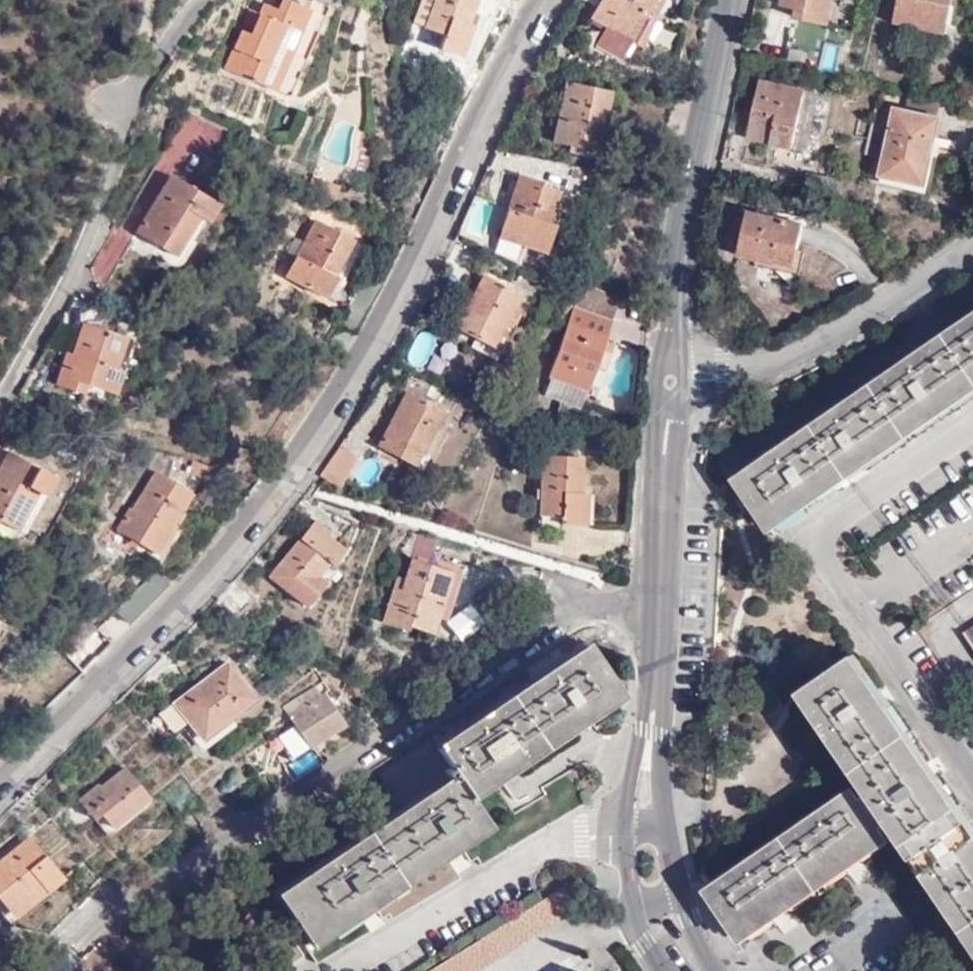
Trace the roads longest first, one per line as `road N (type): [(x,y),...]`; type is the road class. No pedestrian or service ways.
road 1 (residential): [(0,785),(175,612),(287,479),(369,343),(549,0)]
road 2 (residential): [(657,619),(595,615),(552,630),(95,935)]
road 3 (residential): [(972,773),(813,534),(972,423)]
road 4 (residential): [(0,400),(57,302),(164,43),(198,0)]
road 5 (residential): [(671,380),(684,220),(727,0)]
road 6 (residential): [(972,249),(784,365),(671,380)]
road 7 (residential): [(349,970),(556,840),(622,830)]
road 8 (residential): [(657,619),(671,380)]
road 9 (residential): [(670,837),(653,688)]
road 10 (residential): [(622,830),(630,913),(663,970)]
road 11 (residential): [(653,688),(622,830)]
road 12 (residential): [(718,970),(689,918),(670,837)]

